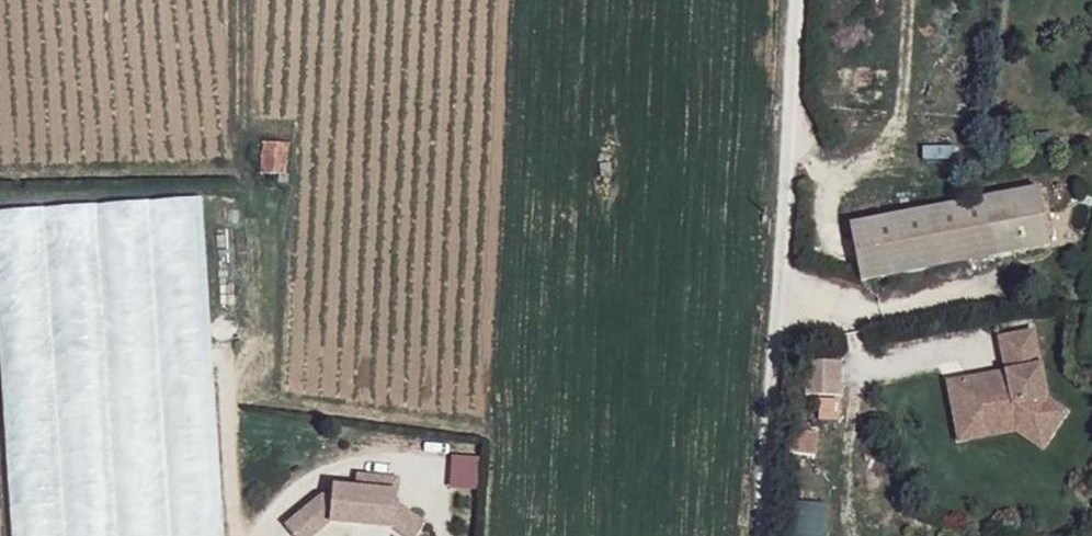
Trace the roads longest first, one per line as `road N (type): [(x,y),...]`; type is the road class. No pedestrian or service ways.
road 1 (track): [(795,0),(757,535)]

